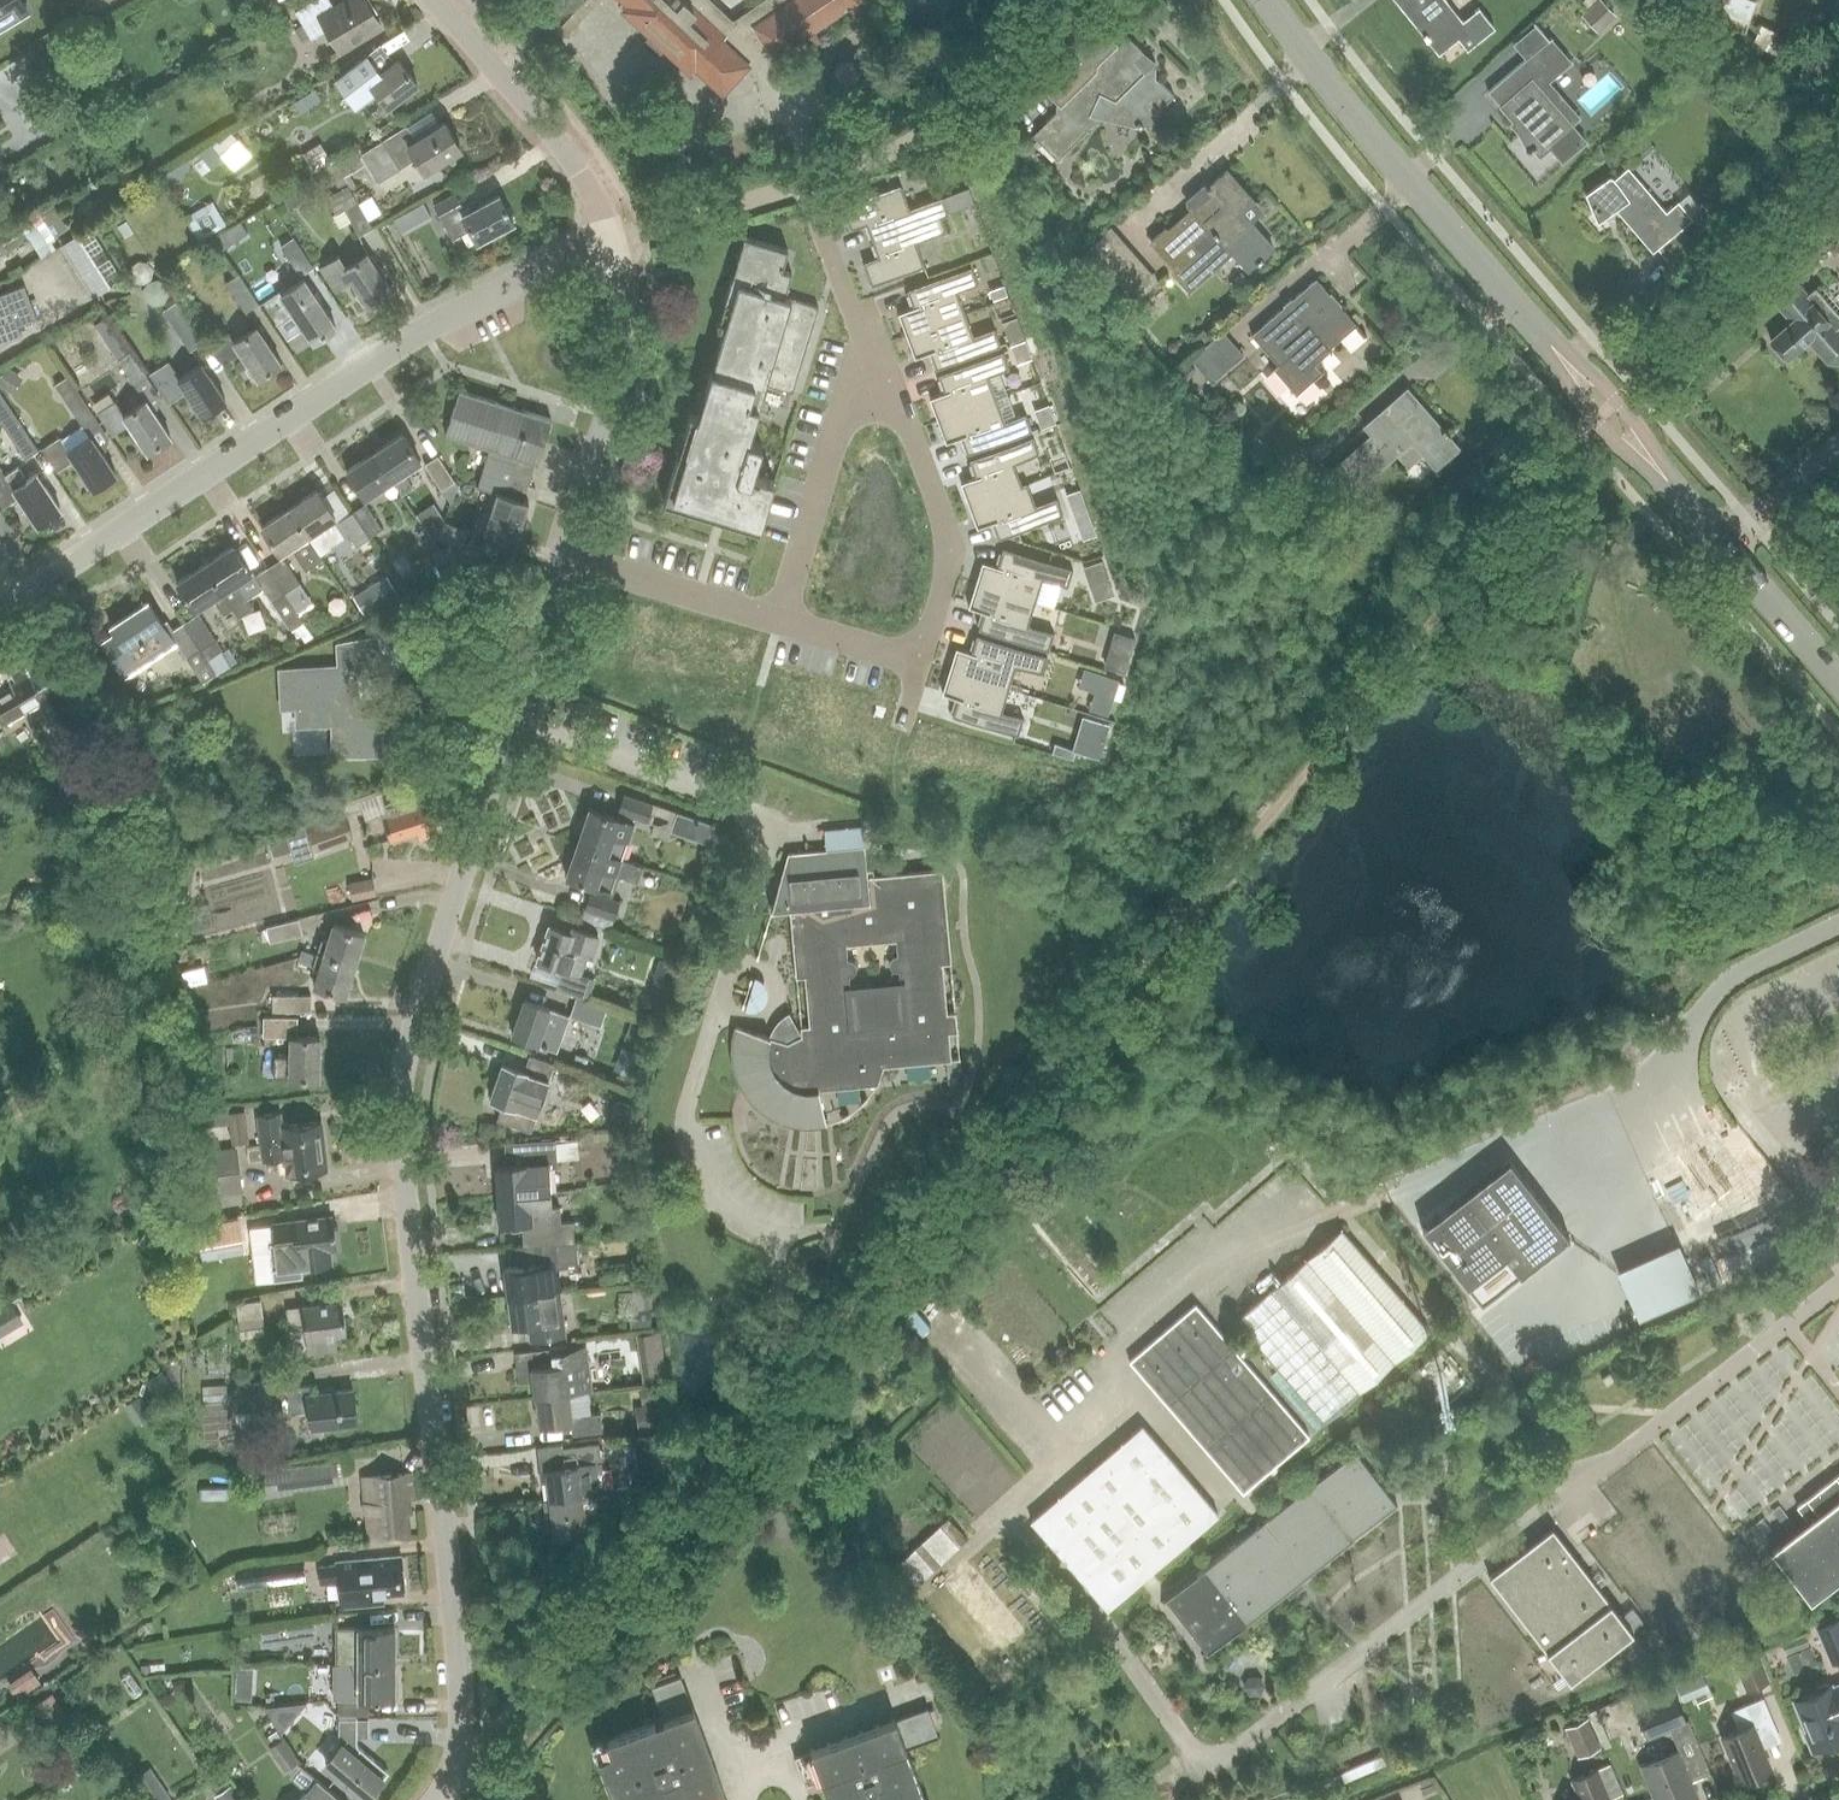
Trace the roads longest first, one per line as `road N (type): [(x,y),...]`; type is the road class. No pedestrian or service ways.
road 1 (residential): [(457,1766),(453,1591),(401,1105),(413,1037),(563,556)]
road 2 (secondary): [(1838,683),(1391,161),(1265,0)]
road 3 (unclassified): [(0,599),(47,579),(427,328),(548,266),(613,245)]
road 4 (track): [(1344,1212),(1679,1071)]
road 5 (unclassified): [(796,185),(890,154),(936,126),(1064,0)]
road 6 (residential): [(563,556),(616,382),(622,318),(613,245)]
road 7 (residential): [(919,663),(950,557),(885,373)]
road 8 (residential): [(613,245),(567,153),(440,0)]
road 9 (residential): [(885,373),(841,405),(778,620)]
road 10 (residential): [(1668,1111),(1686,1046),(1707,1008),(1742,975),(1838,928)]
road 11 (residential): [(563,556),(778,620)]
road 12 (residential): [(885,373),(796,185)]
road 13 (unclassified): [(613,245),(796,185)]
road 14 (residential): [(778,620),(919,663)]

